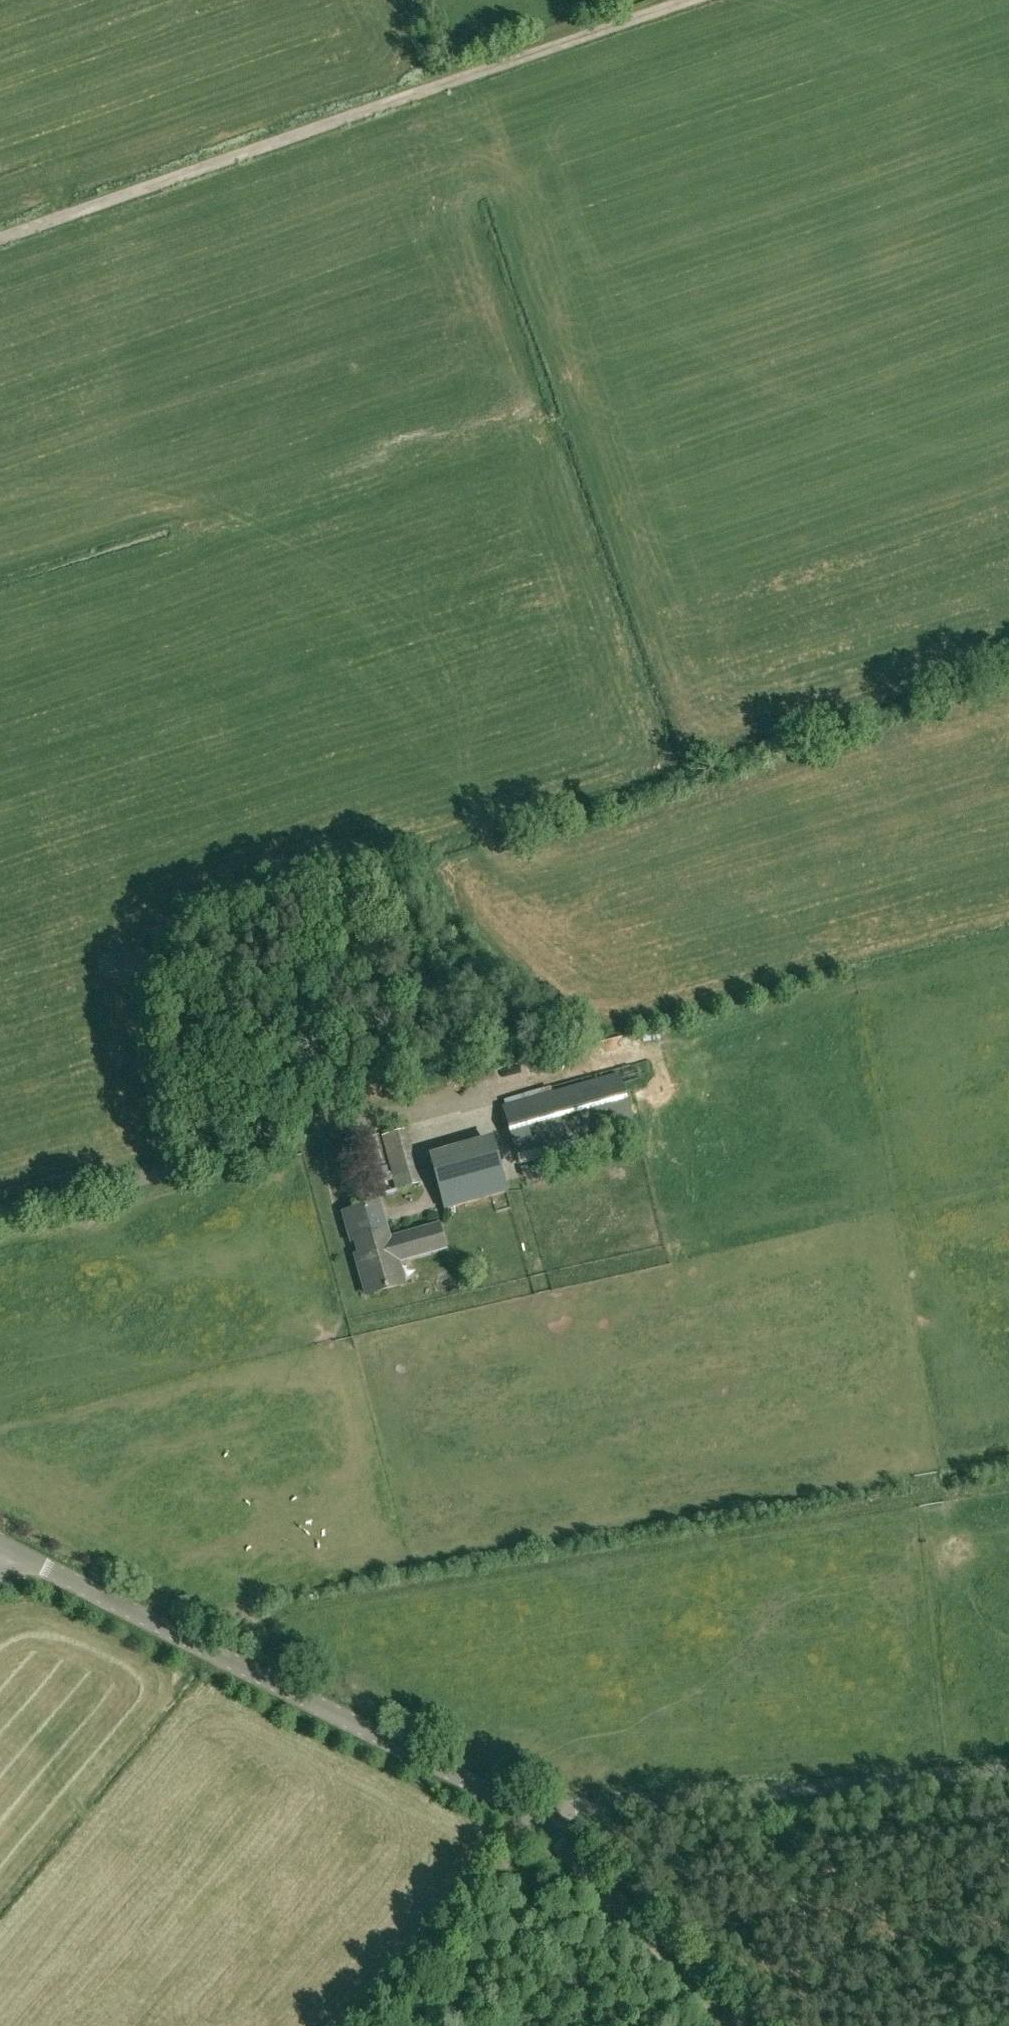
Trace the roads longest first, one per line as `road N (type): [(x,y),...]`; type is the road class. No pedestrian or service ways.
road 1 (track): [(0,231),(669,0)]
road 2 (unclassified): [(532,1814),(23,1562)]
road 3 (unclassified): [(532,1814),(1008,1775)]
road 4 (unclassified): [(736,2025),(532,1814)]

